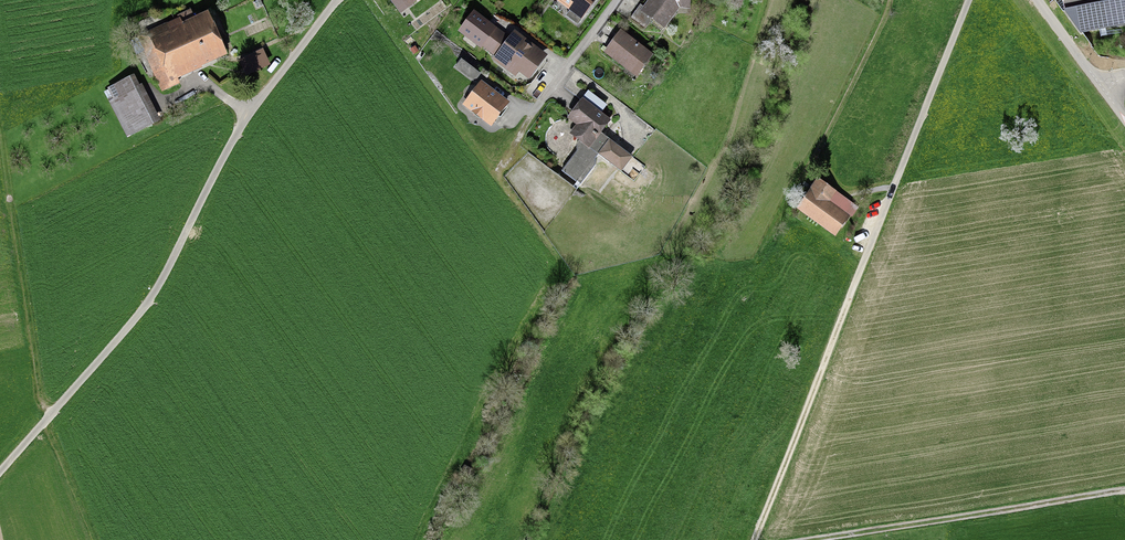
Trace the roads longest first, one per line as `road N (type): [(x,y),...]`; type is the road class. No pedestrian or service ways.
road 1 (track): [(598,539),(655,458),(819,149),(888,0)]
road 2 (residential): [(337,0),(246,121),(153,296),(51,416)]
road 3 (unclassified): [(968,0),(818,381)]
road 4 (track): [(1124,490),(804,539)]
road 5 (track): [(0,139),(41,401),(51,416)]
road 6 (track): [(755,539),(818,381)]
road 7 (residential): [(539,104),(616,0)]

